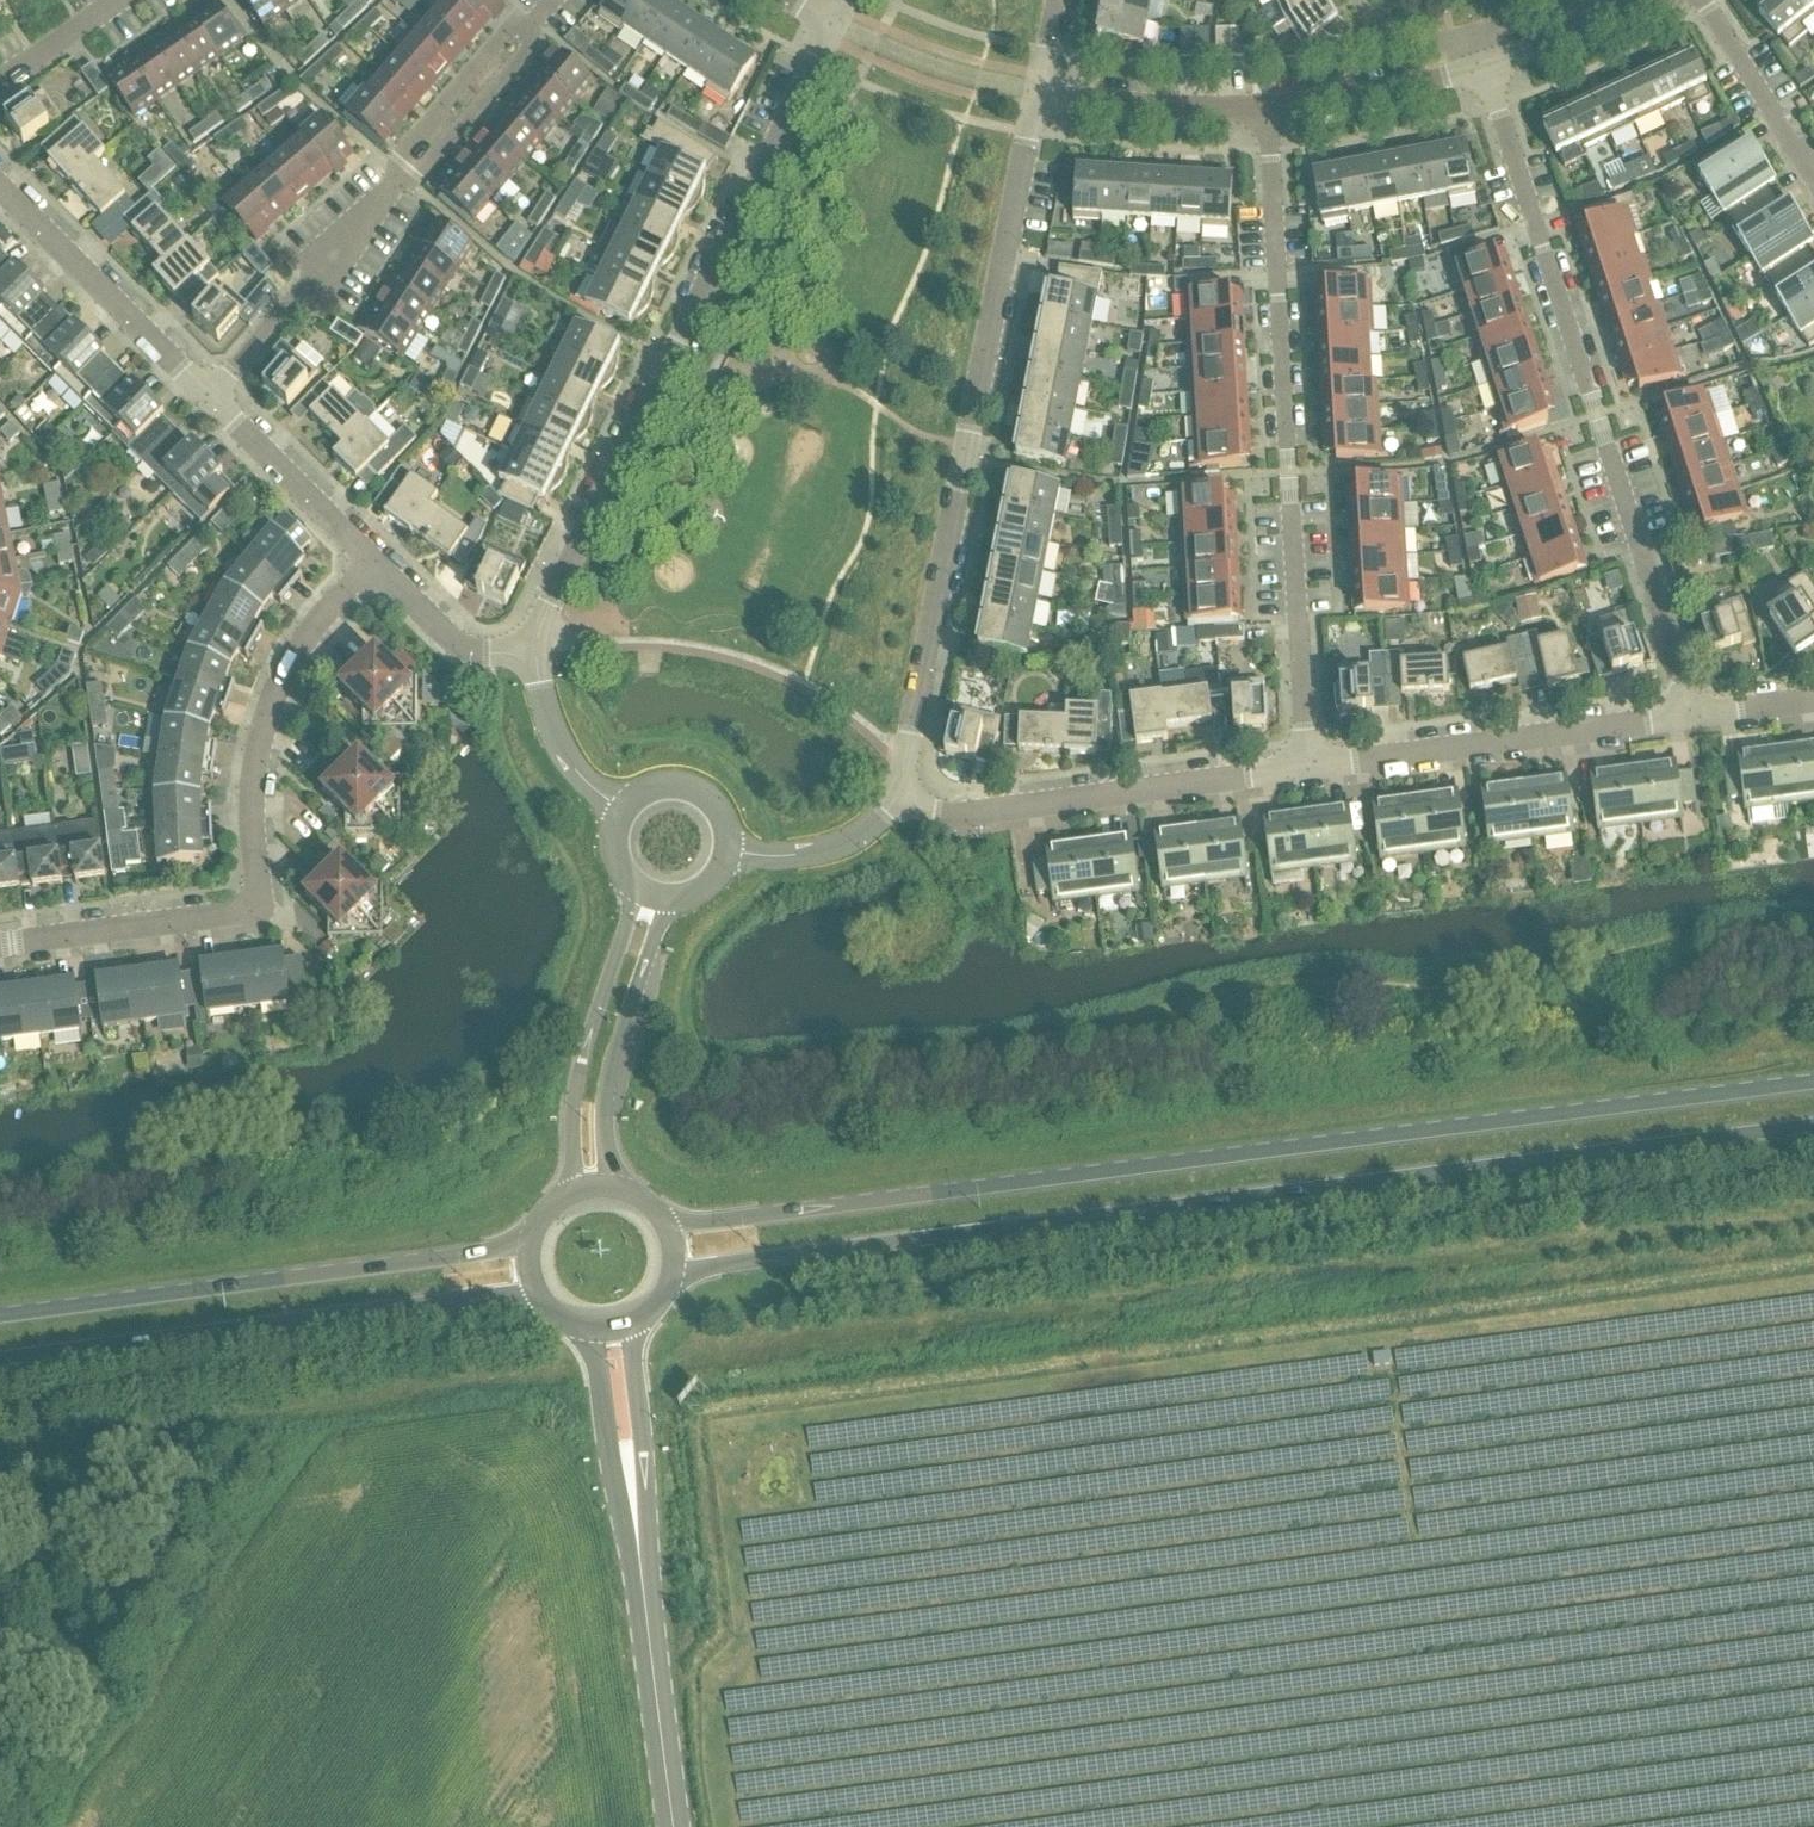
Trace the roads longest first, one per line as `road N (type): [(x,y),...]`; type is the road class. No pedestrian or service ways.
road 1 (primary): [(1813,1084),(703,1222),(660,1216)]
road 2 (primary): [(672,1278),(1813,1130)]
road 3 (residential): [(901,794),(1041,91)]
road 4 (residential): [(535,651),(835,22)]
road 5 (residential): [(1692,715),(1487,65)]
road 6 (residential): [(1305,770),(1267,107)]
road 7 (residential): [(0,951),(254,921),(267,910),(278,719),(297,665),(372,564)]
road 8 (primary): [(0,1360),(483,1296),(539,1296)]
road 9 (residential): [(188,398),(554,0)]
road 10 (primary): [(531,1245),(0,1316)]
road 11 (residential): [(901,794),(936,811),(969,813),(1305,770)]
road 12 (residential): [(1305,770),(1692,715)]
road 13 (unclassified): [(635,888),(578,1077),(568,1195)]
road 14 (unclassified): [(607,1187),(613,1056),(671,900)]
road 15 (residential): [(188,398),(0,191)]
road 16 (unclassified): [(638,1555),(673,1826)]
road 17 (residential): [(372,564),(188,398)]
road 18 (unclassified): [(638,1555),(637,1323)]
road 19 (unclassified): [(585,1330),(638,1555)]
road 20 (residential): [(1041,91),(1128,104),(1267,107)]
road 21 (residential): [(1267,107),(1379,93),(1487,65)]
road 22 (residential): [(835,22),(928,61),(1041,91)]
road 23 (residential): [(1813,172),(1714,0)]
road 24 (residential): [(535,651),(491,654),(439,628),(372,564)]
road 25 (residential): [(729,850),(765,856),(831,849),(864,833),(901,794)]
road 26 (residential): [(621,808),(564,754),(535,651)]
road 27 (residential): [(1487,65),(1635,0)]
road 28 (residential): [(729,850),(723,815),(694,788),(654,785),(621,808)]
road 29 (residential): [(0,88),(124,0)]
road 30 (residential): [(1692,715),(1813,698)]

